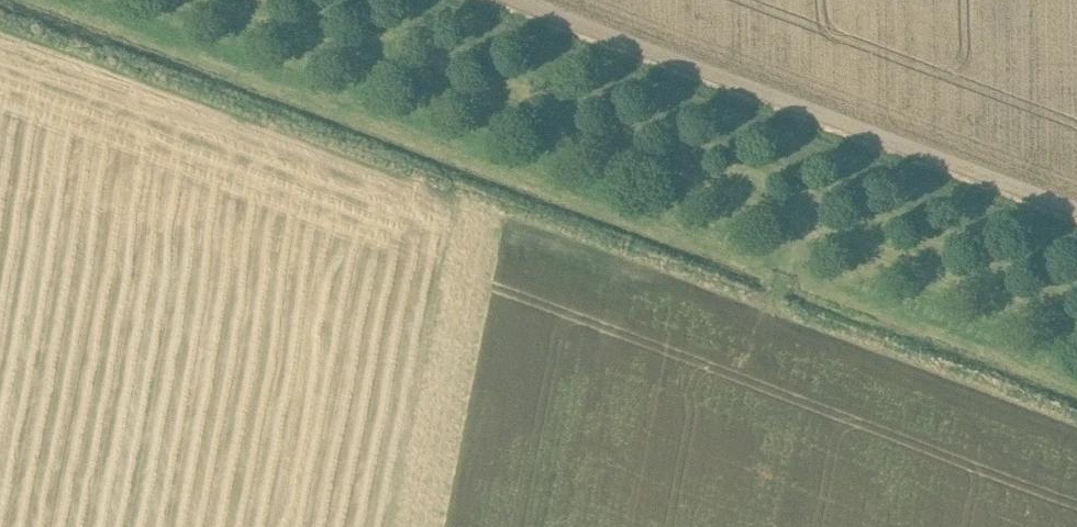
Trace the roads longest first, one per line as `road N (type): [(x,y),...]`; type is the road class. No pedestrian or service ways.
road 1 (track): [(1076,330),(180,0)]

